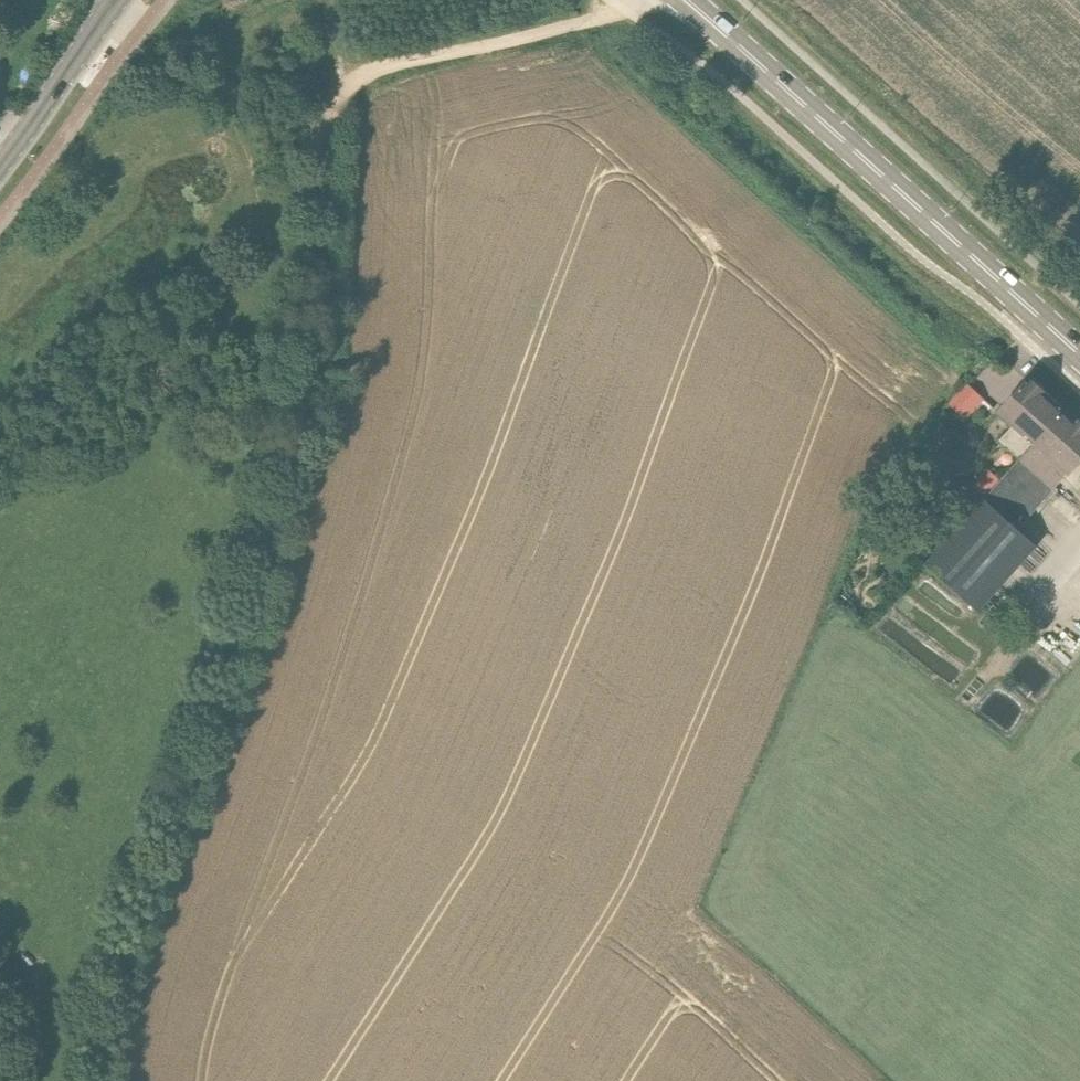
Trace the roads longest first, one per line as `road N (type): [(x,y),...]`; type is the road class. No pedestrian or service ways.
road 1 (track): [(624,8),(405,61),(370,73),(336,101),(326,126),(323,290),(307,404),(201,762),(119,984),(103,1080)]
road 2 (primary): [(1079,352),(686,0)]
road 3 (tertiary): [(0,161),(114,0)]

